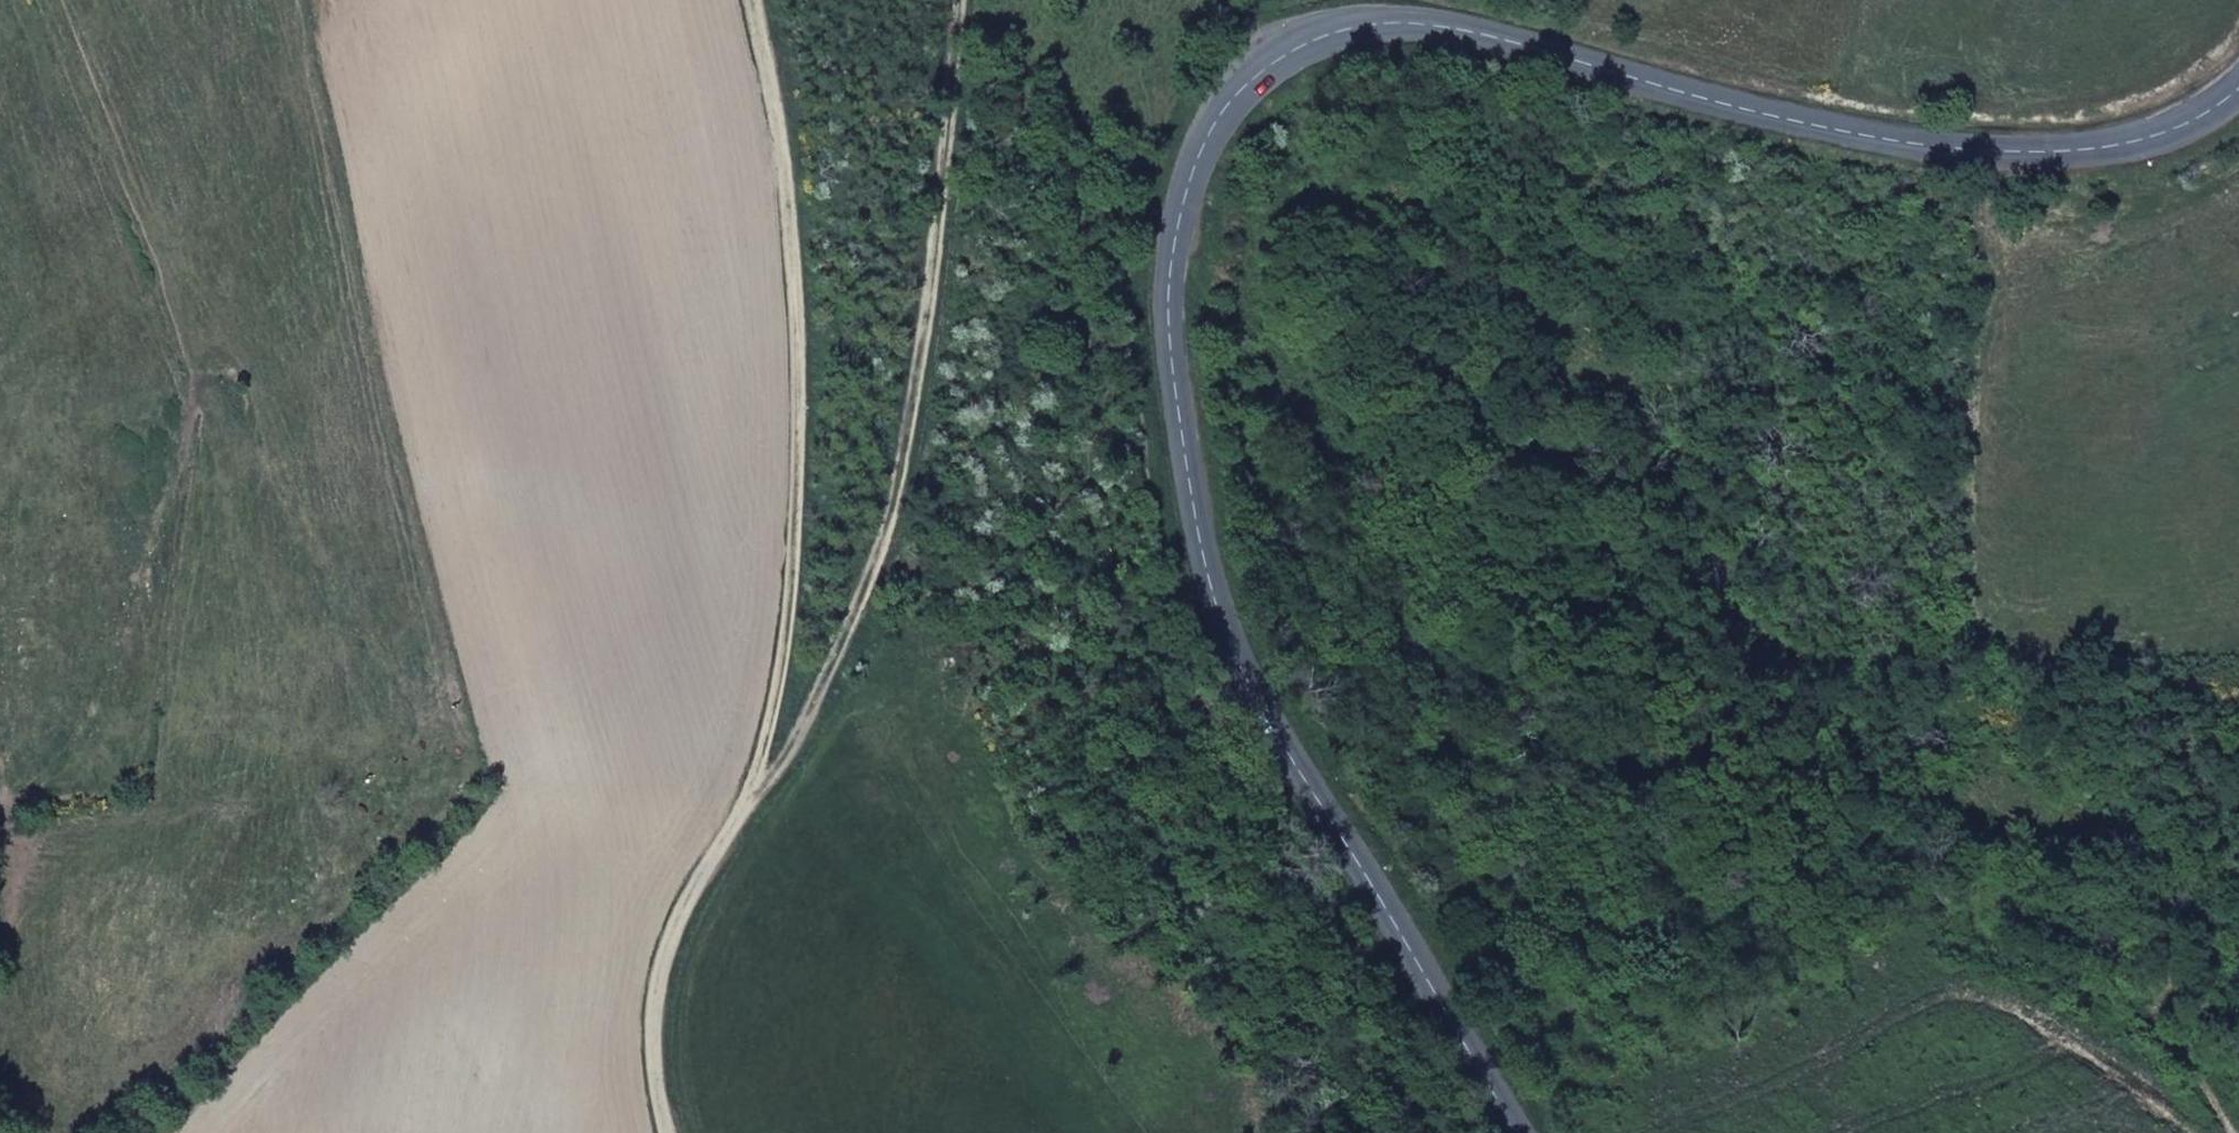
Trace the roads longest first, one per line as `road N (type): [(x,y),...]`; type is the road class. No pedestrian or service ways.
road 1 (secondary): [(1498,1132),(1250,681),(1221,613),(1203,542),(1170,310),(1182,225),(1207,150),(1242,100),(1312,45),(1378,30),(1525,46),(1836,133),(1982,152),(2112,150),(2203,118),(2238,94)]
road 2 (track): [(754,780),(834,671),(877,510),(916,340),(956,0)]
road 3 (track): [(667,1132),(654,1052),(655,992),(675,919),(754,780)]
road 4 (track): [(2238,979),(2153,1041),(2218,1132)]

